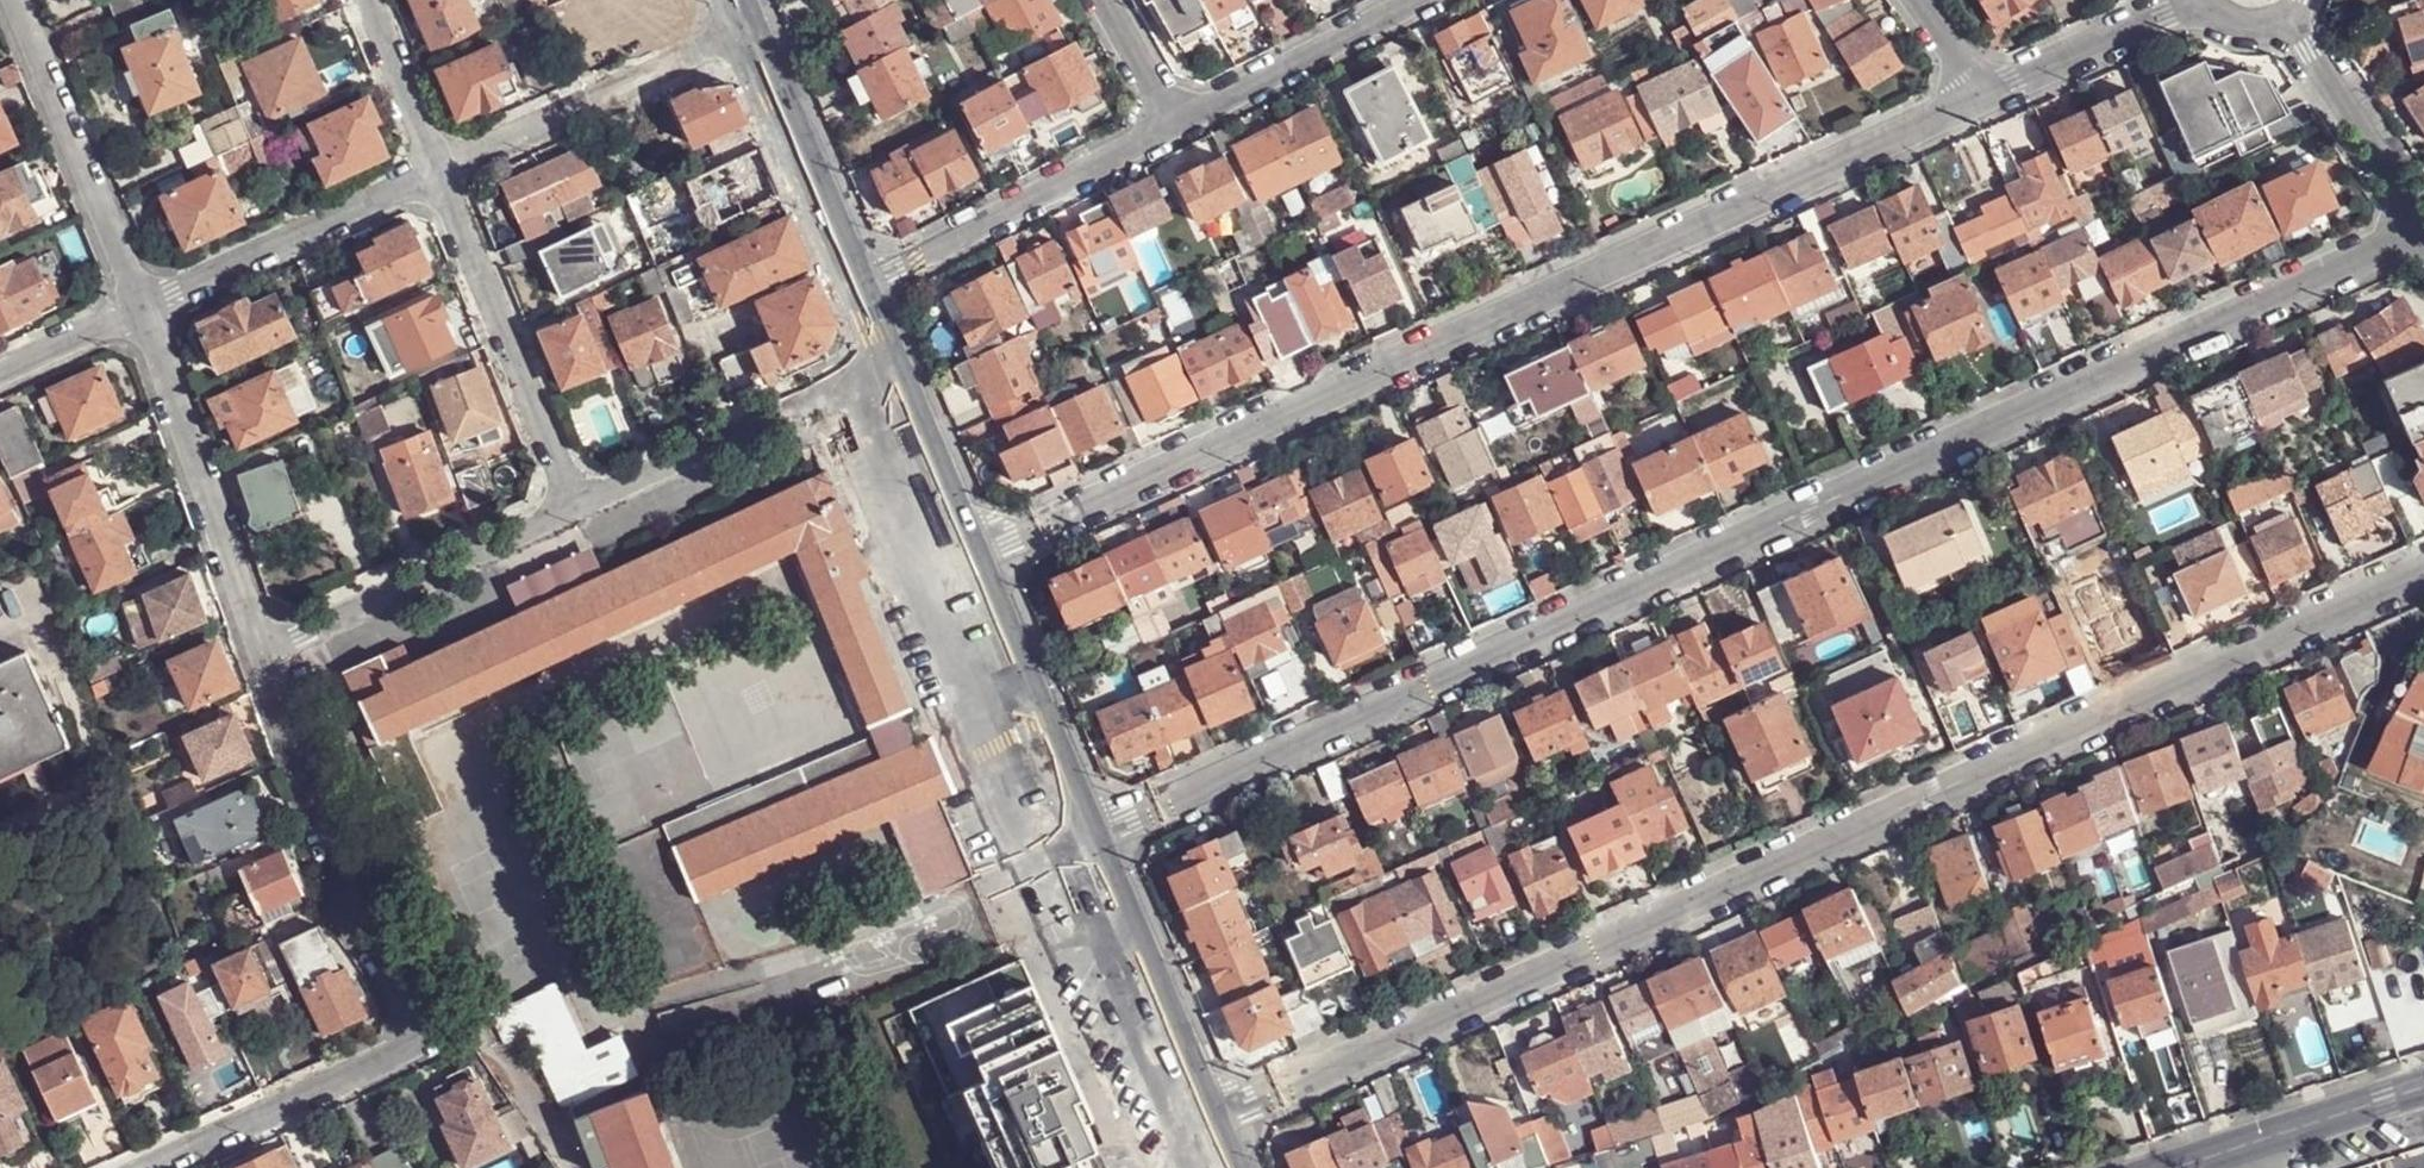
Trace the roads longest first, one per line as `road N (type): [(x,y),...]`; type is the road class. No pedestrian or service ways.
road 1 (residential): [(1102,835),(2423,231)]
road 2 (residential): [(2423,571),(1216,1122)]
road 3 (residential): [(984,549),(1987,92)]
road 4 (residential): [(153,1167),(411,1046),(271,653)]
road 5 (residential): [(271,653),(146,306)]
road 6 (residential): [(576,507),(439,169)]
road 7 (residential): [(576,507),(908,369)]
road 8 (residential): [(439,169),(764,22)]
road 9 (residential): [(271,653),(576,507)]
road 10 (residential): [(874,285),(1172,126)]
road 11 (residential): [(146,306),(18,0)]
road 12 (residential): [(146,306),(439,169)]
road 13 (secondary): [(984,549),(1102,835)]
road 14 (secondary): [(1102,835),(1216,1122)]
road 15 (secondary): [(764,22),(874,285)]
road 16 (residential): [(1172,126),(1411,0)]
road 17 (residential): [(2271,18),(2423,231)]
road 18 (residential): [(1987,92),(2191,0)]
road 19 (secondary): [(908,369),(984,549)]
road 20 (residential): [(439,169),(370,0)]
road 21 (residential): [(2259,1141),(2423,1088)]
road 22 (residential): [(0,372),(146,306)]
road 23 (residential): [(1102,0),(1172,126)]

